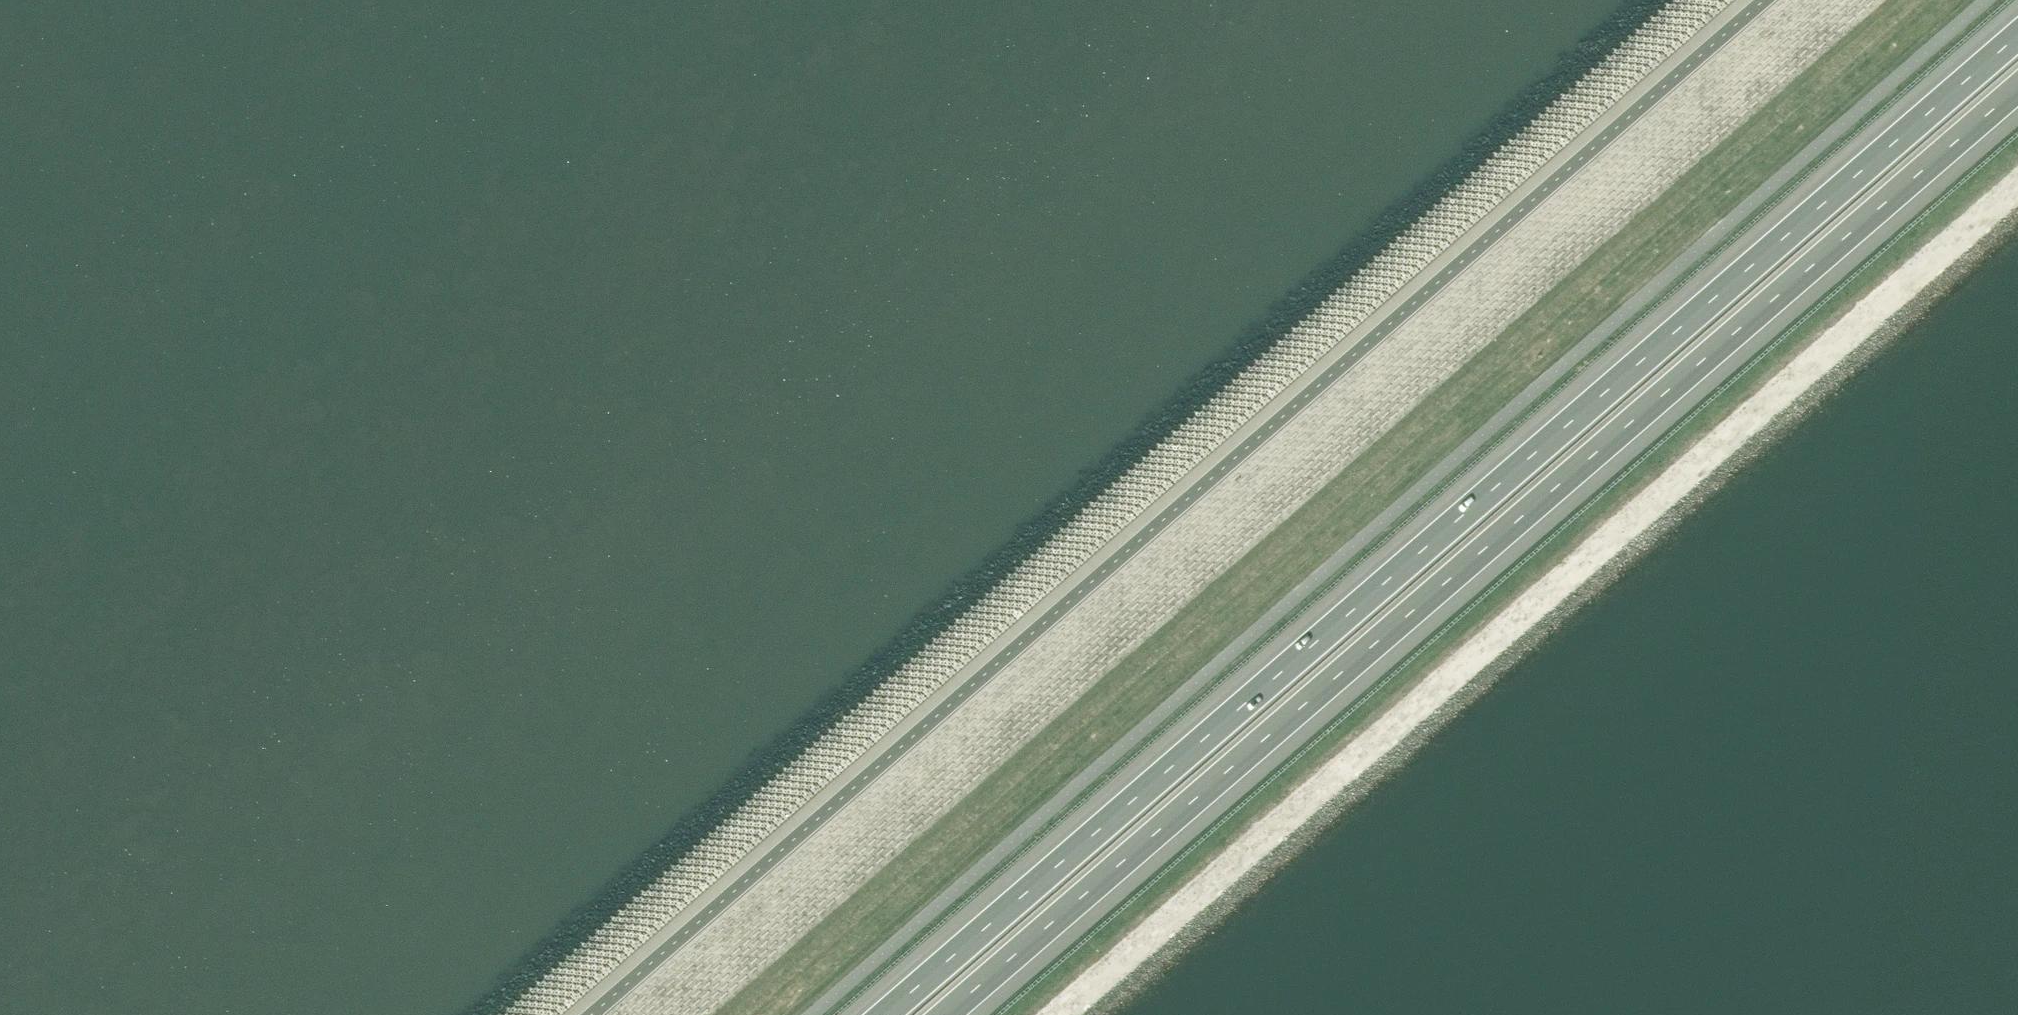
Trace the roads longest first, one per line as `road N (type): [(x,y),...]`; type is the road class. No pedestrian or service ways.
road 1 (motorway): [(2017,33),(882,1014)]
road 2 (motorway): [(950,1014),(2017,92)]

